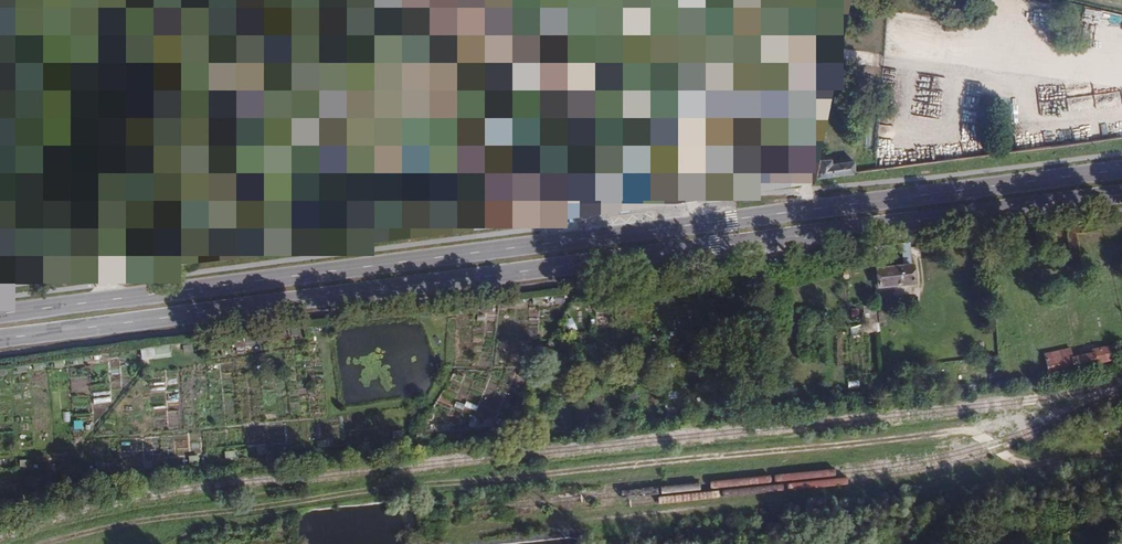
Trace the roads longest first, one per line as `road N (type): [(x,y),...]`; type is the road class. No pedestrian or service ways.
road 1 (primary): [(0,340),(1121,195)]
road 2 (primary): [(1121,171),(0,315)]
road 3 (track): [(50,543),(151,521),(339,496),(971,432)]
road 4 (track): [(1121,323),(1097,334),(1037,338),(1022,350),(1029,402),(1022,414),(971,432)]
road 5 (track): [(971,432),(1016,464),(1121,455)]

